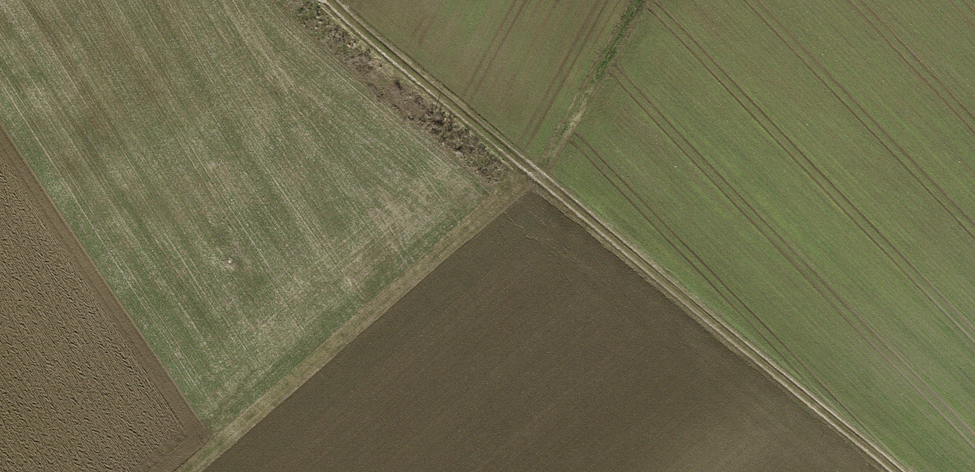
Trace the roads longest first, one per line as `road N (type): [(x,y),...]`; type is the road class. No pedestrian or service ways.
road 1 (track): [(331,0),(898,471)]
road 2 (track): [(185,471),(534,172),(634,0)]

